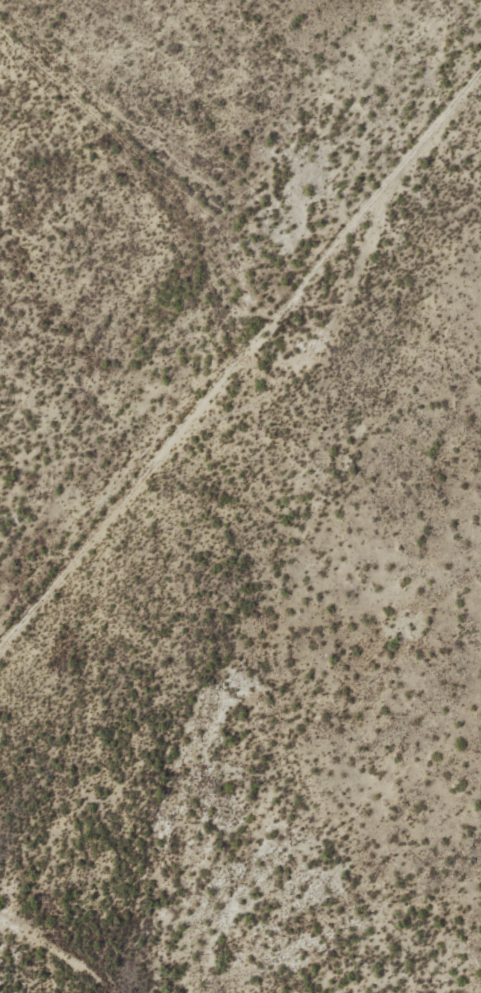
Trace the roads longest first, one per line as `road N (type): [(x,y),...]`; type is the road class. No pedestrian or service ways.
road 1 (track): [(0,606),(95,489),(199,389),(217,382),(244,349),(247,323),(211,280),(202,202),(0,23)]
road 2 (track): [(0,648),(163,448),(209,413),(267,391),(330,331),(371,246),(373,212),(480,72)]
road 3 (track): [(115,992),(0,920)]

